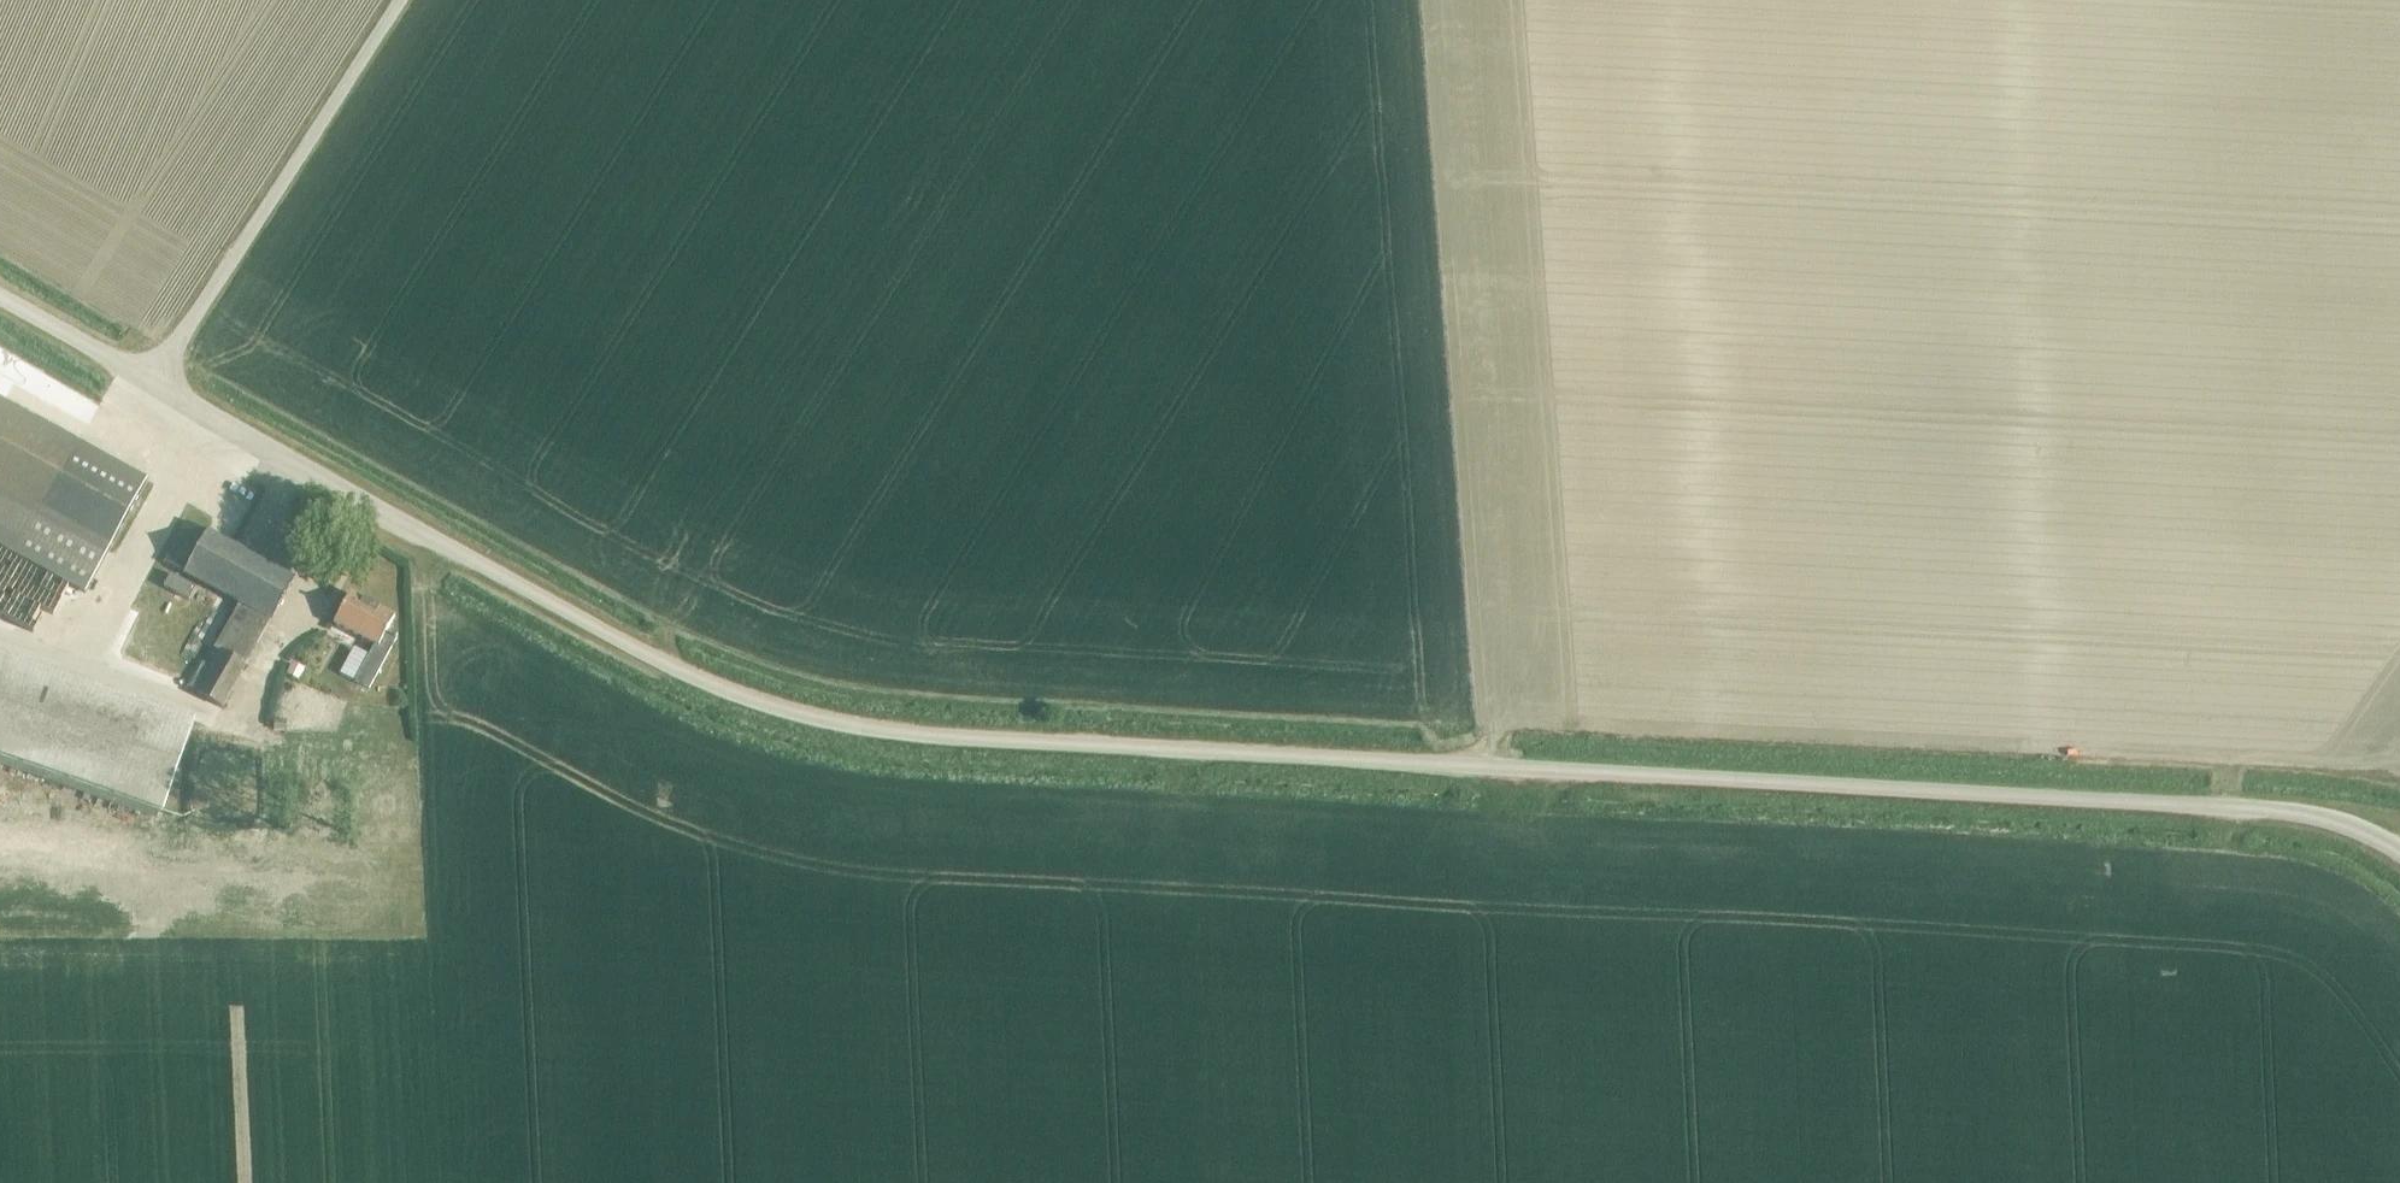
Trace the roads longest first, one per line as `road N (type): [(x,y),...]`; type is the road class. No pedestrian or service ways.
road 1 (unclassified): [(2399,850),(2331,820),(2279,810),(936,738),(851,725),(671,666),(0,299)]

